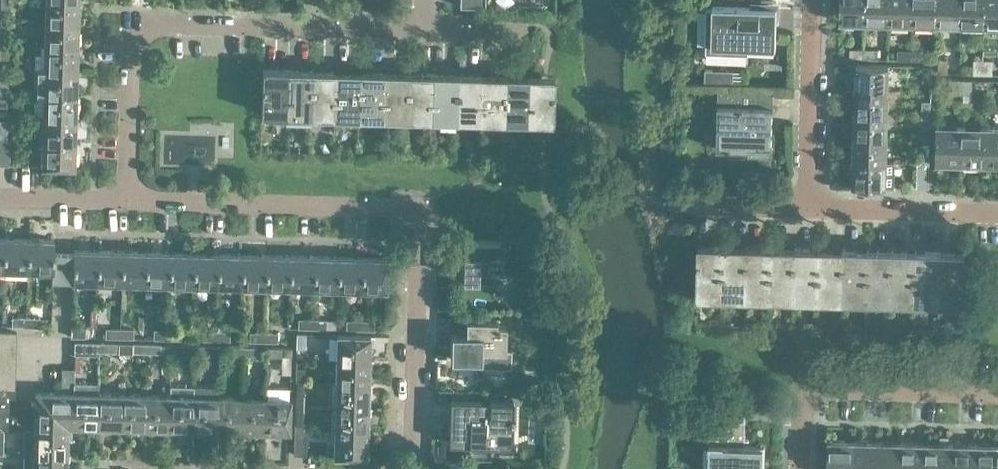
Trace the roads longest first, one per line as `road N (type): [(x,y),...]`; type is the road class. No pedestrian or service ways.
road 1 (residential): [(410,468),(417,217),(408,210),(130,205)]
road 2 (residential): [(130,205),(134,35),(141,30),(425,32)]
road 3 (residential): [(801,468),(801,411),(818,390),(997,396)]
road 4 (residential): [(807,208),(811,0)]
road 5 (unclassified): [(807,208),(997,217)]
road 6 (residential): [(130,205),(0,197)]

